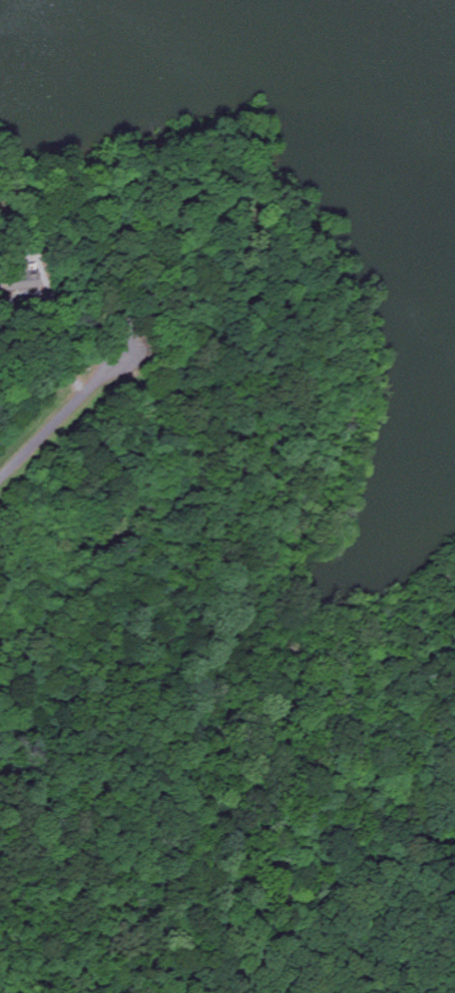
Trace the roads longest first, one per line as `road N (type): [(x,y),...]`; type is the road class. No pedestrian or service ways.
road 1 (residential): [(0,475),(119,363)]

